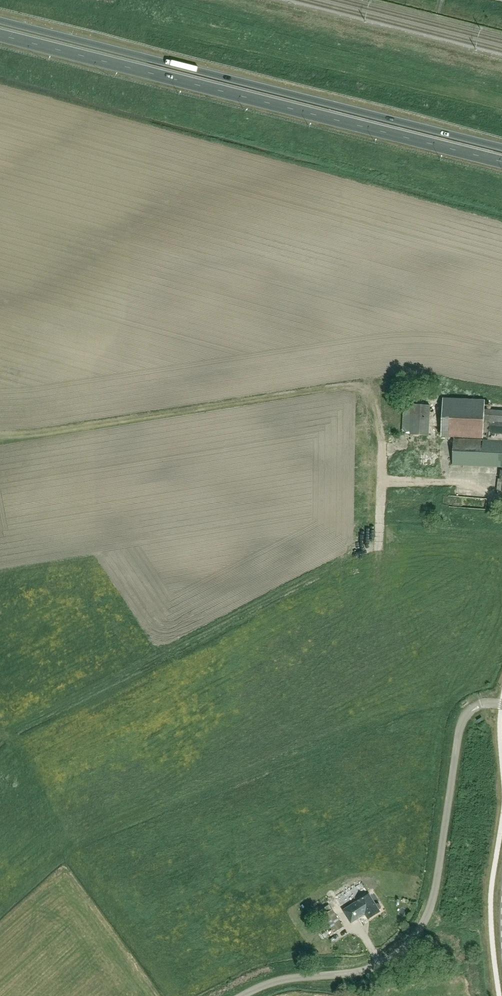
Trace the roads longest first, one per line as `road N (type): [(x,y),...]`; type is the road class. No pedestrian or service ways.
road 1 (trunk): [(0,35),(501,161)]
road 2 (trunk): [(501,147),(0,21)]
road 3 (unclassified): [(242,995),(280,980),(373,969),(407,944),(431,905),(461,725),(476,706),(501,704)]

